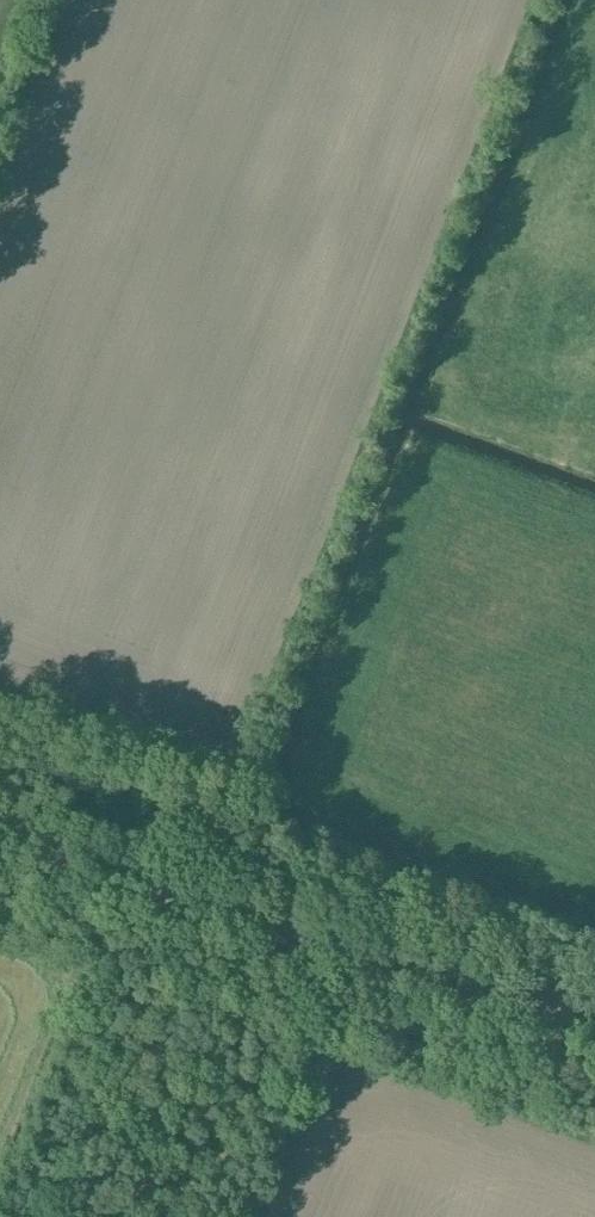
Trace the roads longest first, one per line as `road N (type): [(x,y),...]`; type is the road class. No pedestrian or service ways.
road 1 (tertiary): [(0,836),(387,974),(493,999),(594,998)]

